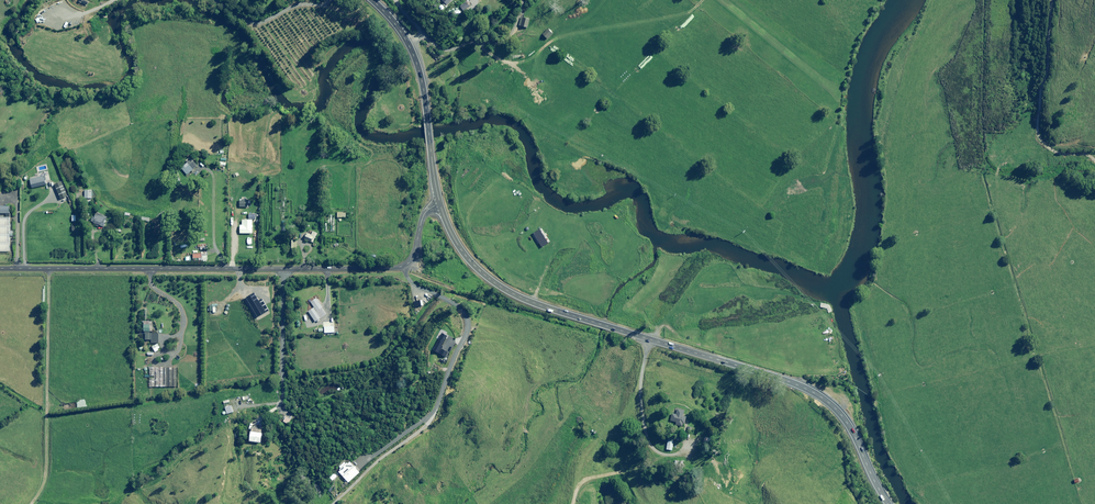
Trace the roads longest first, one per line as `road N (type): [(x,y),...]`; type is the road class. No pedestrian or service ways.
road 1 (primary): [(888,503),(829,402),(780,378),(513,294),(466,256),(440,205)]
road 2 (unclassified): [(440,205),(425,213),(408,263),(390,268),(0,268)]
road 3 (primary): [(440,205),(414,55),(373,0)]
road 4 (track): [(572,503),(585,456),(625,419),(651,339)]
road 5 (track): [(1094,161),(1053,133),(1056,0)]

